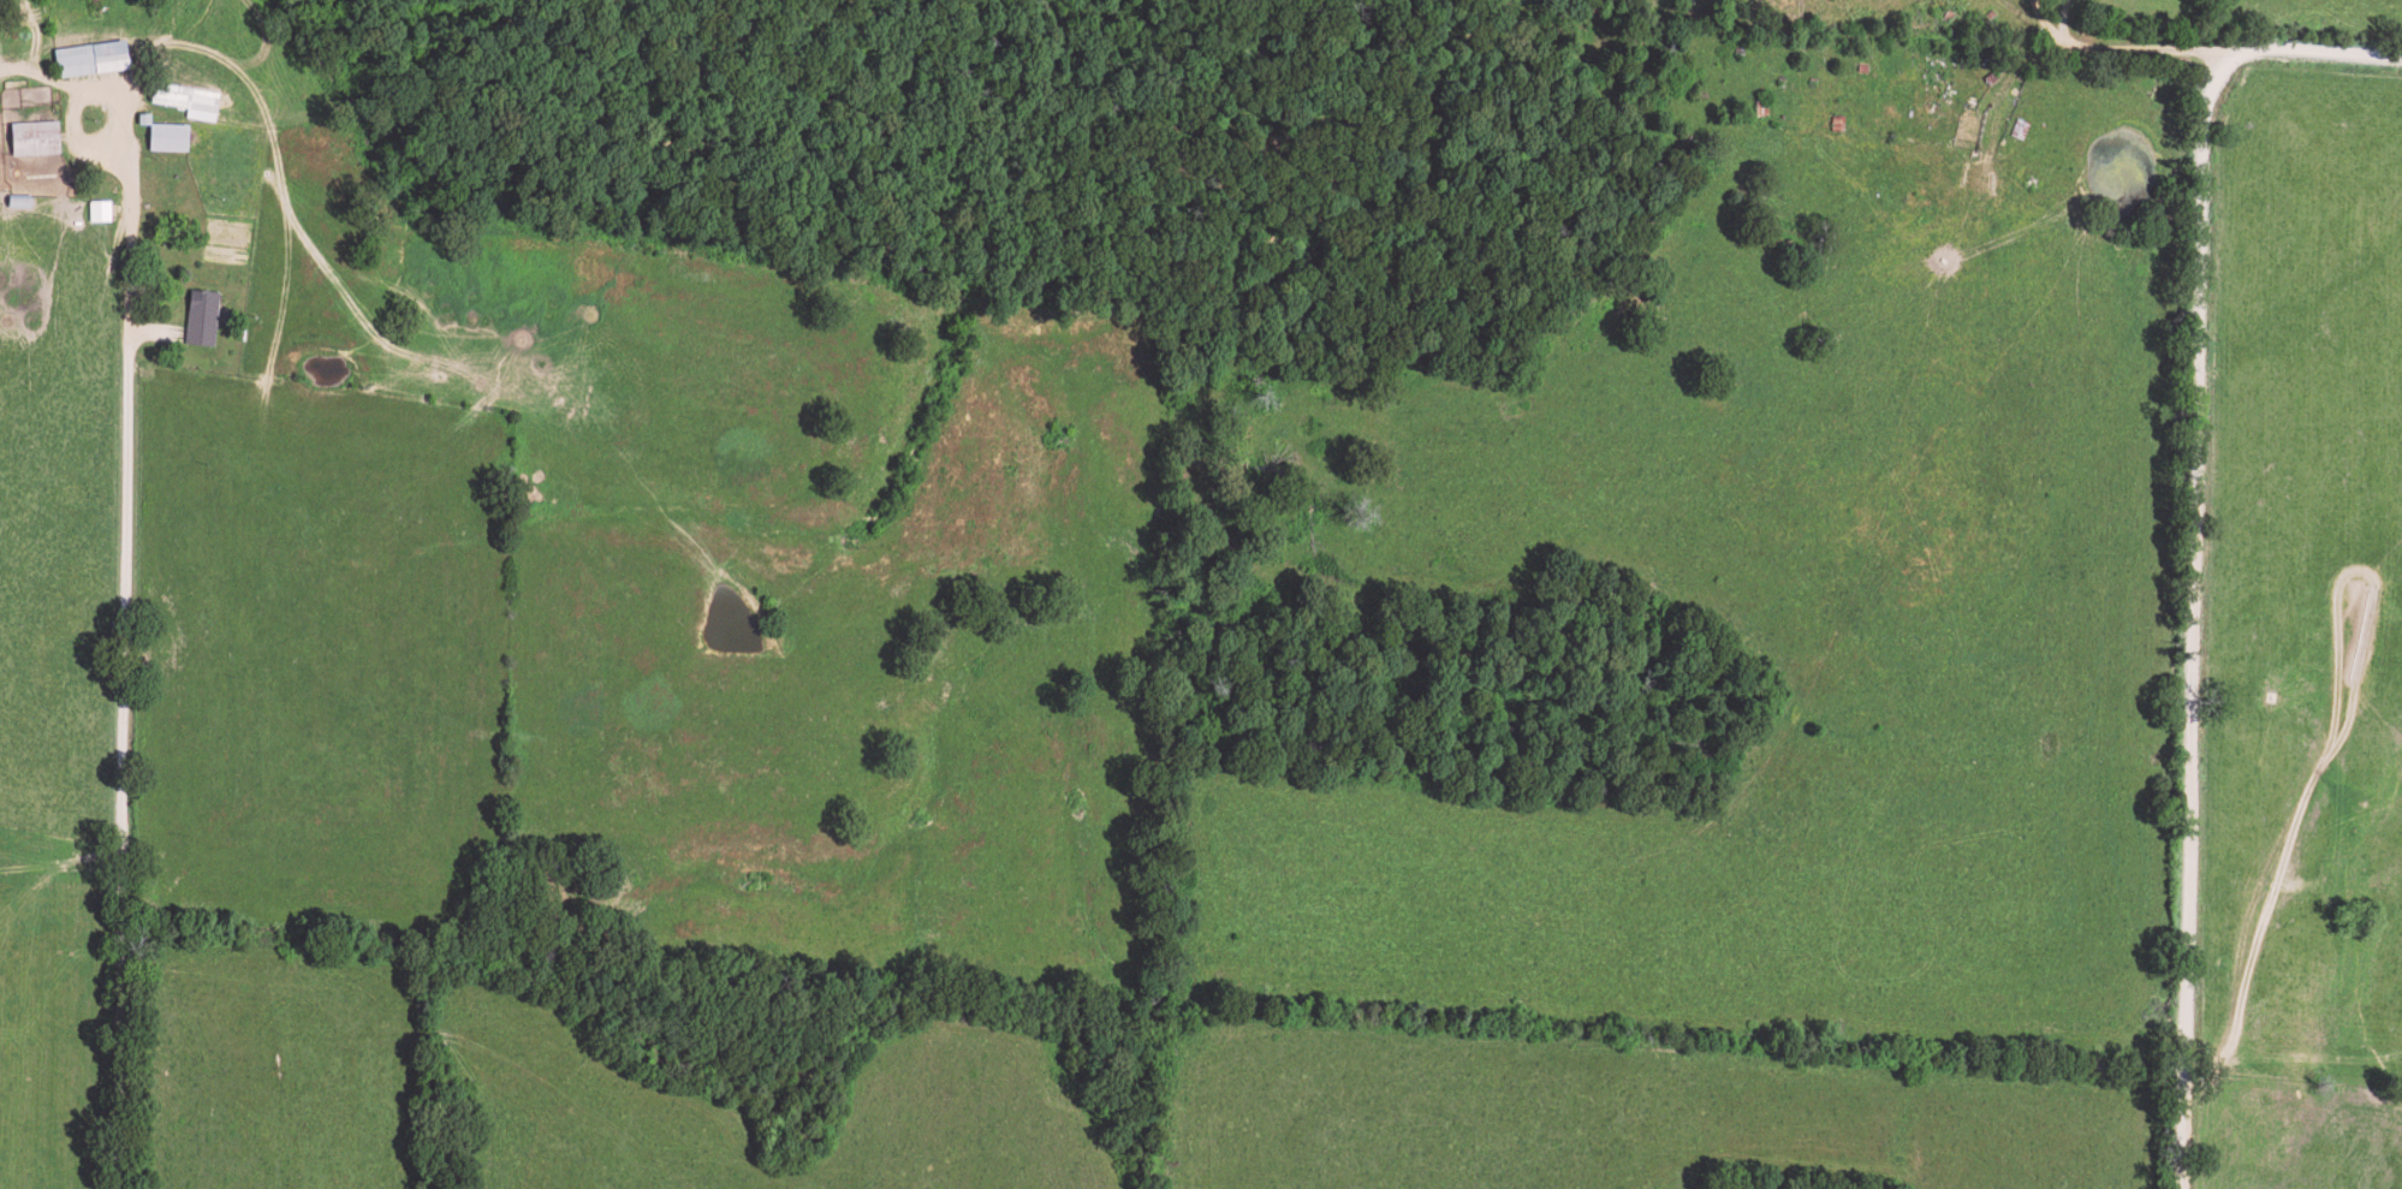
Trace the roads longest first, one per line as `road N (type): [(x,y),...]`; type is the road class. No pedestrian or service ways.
road 1 (residential): [(2401,51),(2300,46),(2255,251),(2248,833),(2227,1188)]
road 2 (residential): [(81,1188),(87,249)]

